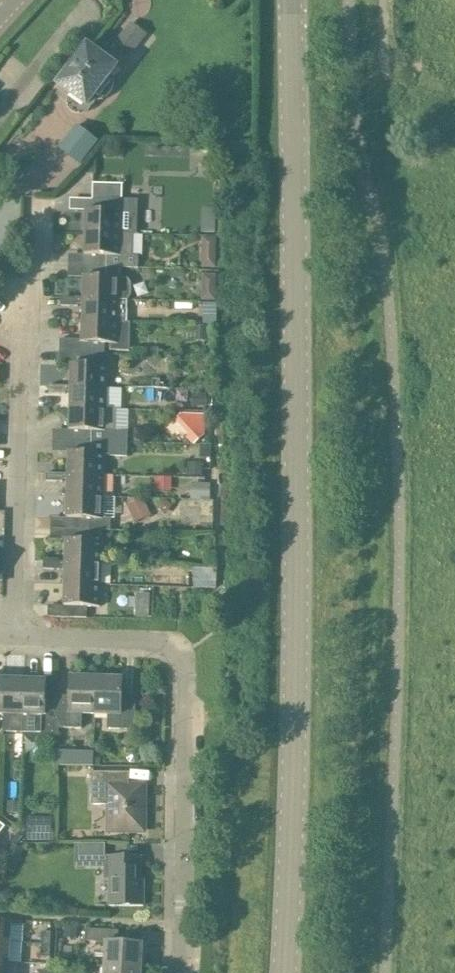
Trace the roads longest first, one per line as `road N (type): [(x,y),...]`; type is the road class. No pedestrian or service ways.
road 1 (secondary): [(284,972),(297,709),(291,0)]
road 2 (residential): [(13,635),(20,331),(30,316),(33,204)]
road 3 (residential): [(178,972),(184,651)]
road 4 (residential): [(13,635),(161,640),(184,651)]

